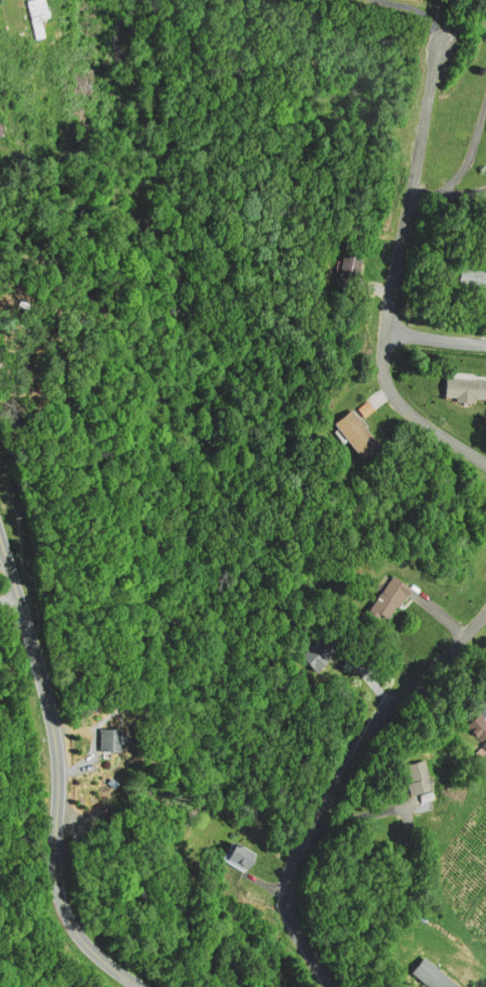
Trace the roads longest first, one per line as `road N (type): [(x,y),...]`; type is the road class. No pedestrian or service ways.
road 1 (residential): [(142,986),(74,929),(58,891),(56,741),(0,543)]
road 2 (residential): [(485,463),(407,410),(387,388),(380,359),(439,46)]
road 3 (residential): [(340,986),(292,916),(295,874),(367,737),(485,610)]

